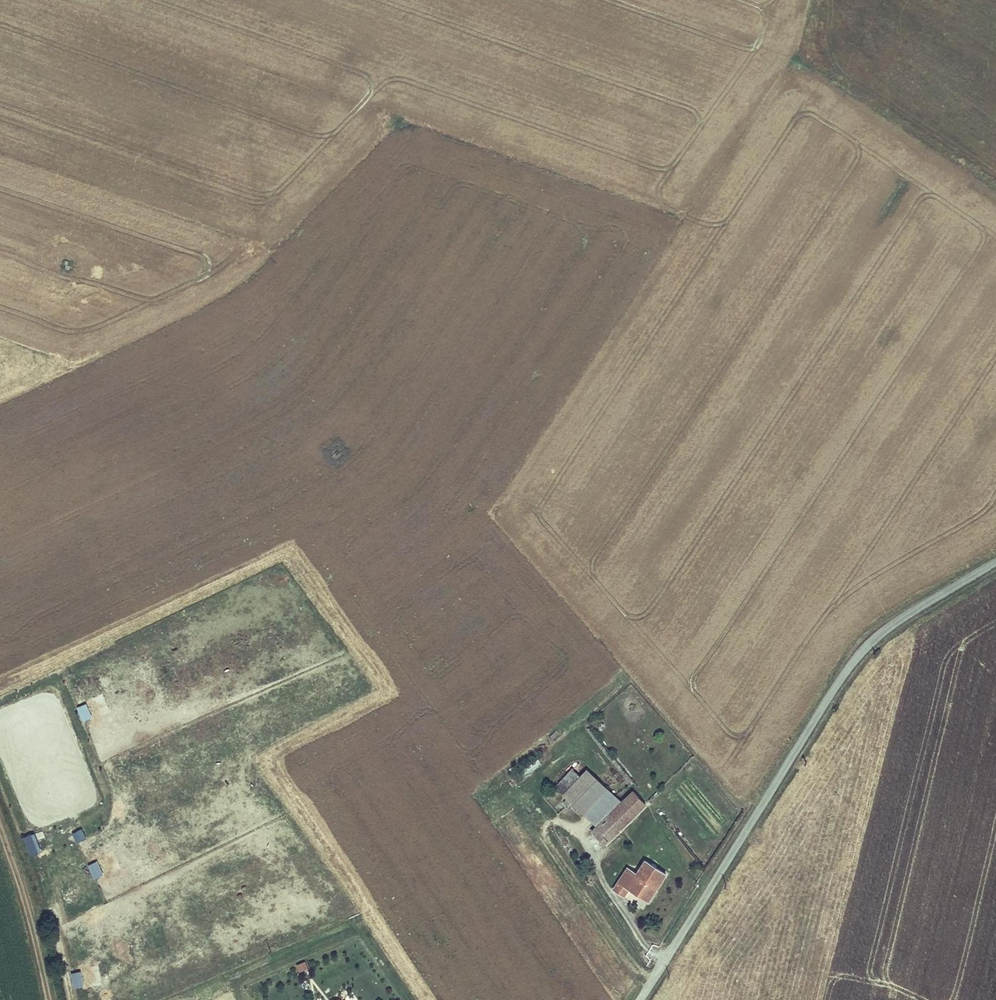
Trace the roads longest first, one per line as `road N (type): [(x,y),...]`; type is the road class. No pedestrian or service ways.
road 1 (unclassified): [(641,999),(858,658),(892,624),(995,561)]

